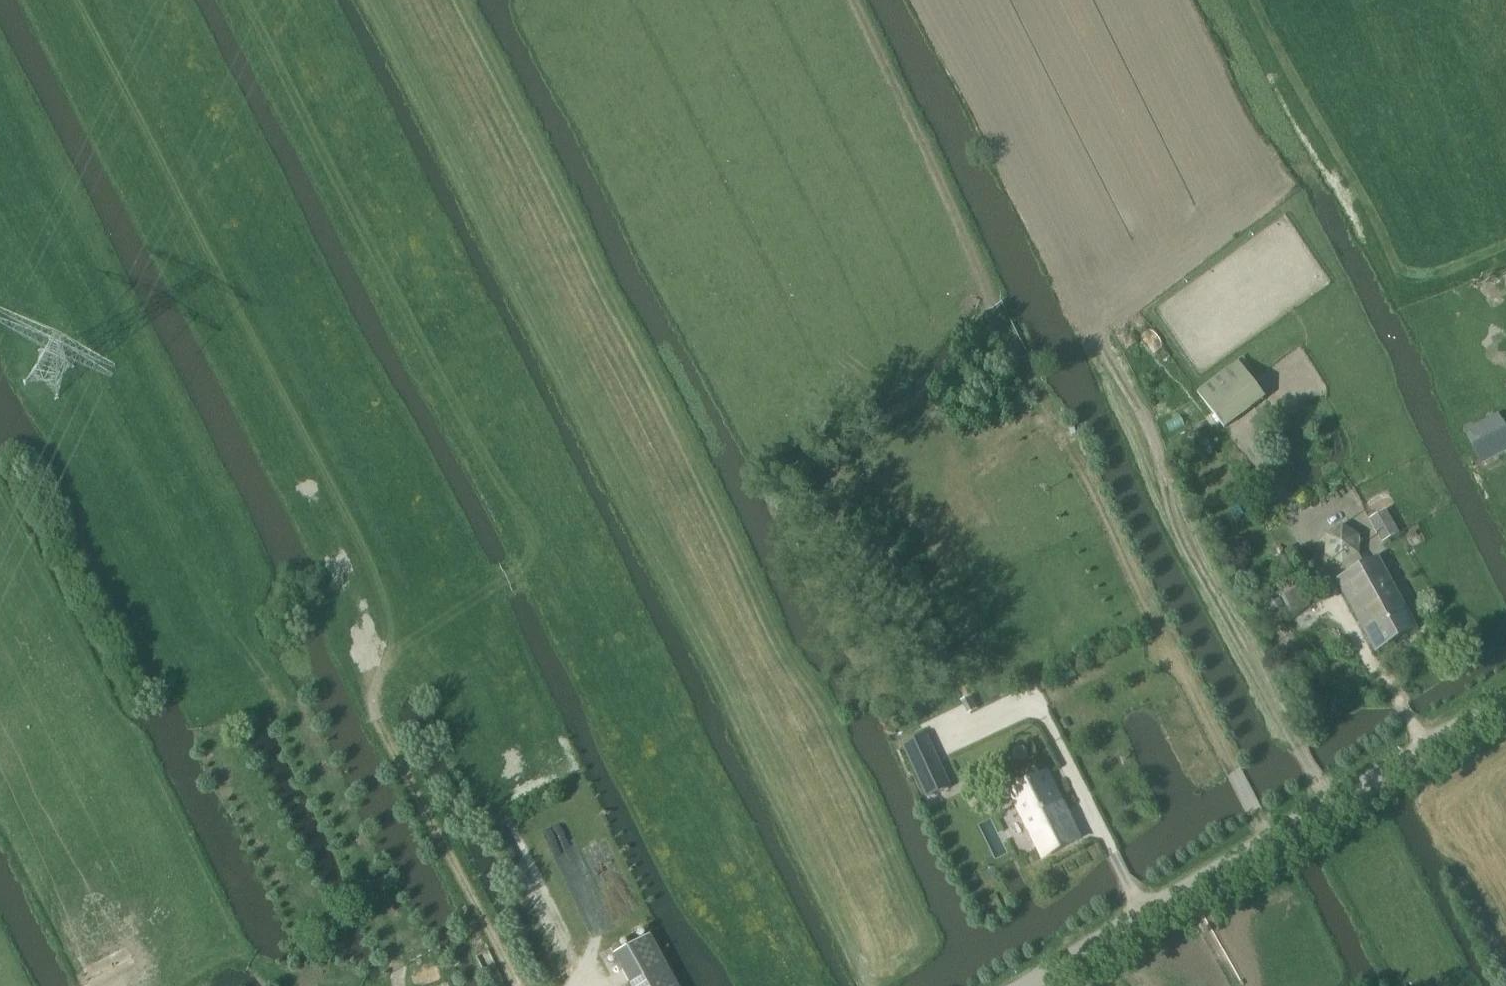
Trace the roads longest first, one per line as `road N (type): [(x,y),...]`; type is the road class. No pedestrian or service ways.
road 1 (unclassified): [(1019,985),(1505,700)]

